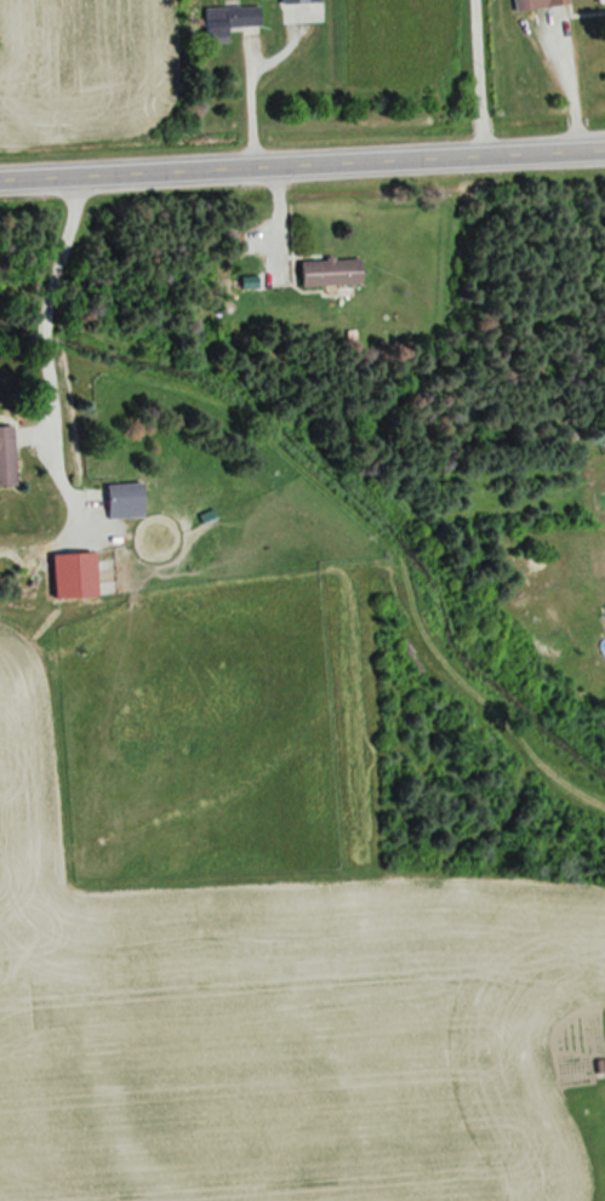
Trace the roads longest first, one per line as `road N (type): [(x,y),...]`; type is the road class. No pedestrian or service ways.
road 1 (tertiary): [(0,181),(604,149)]

